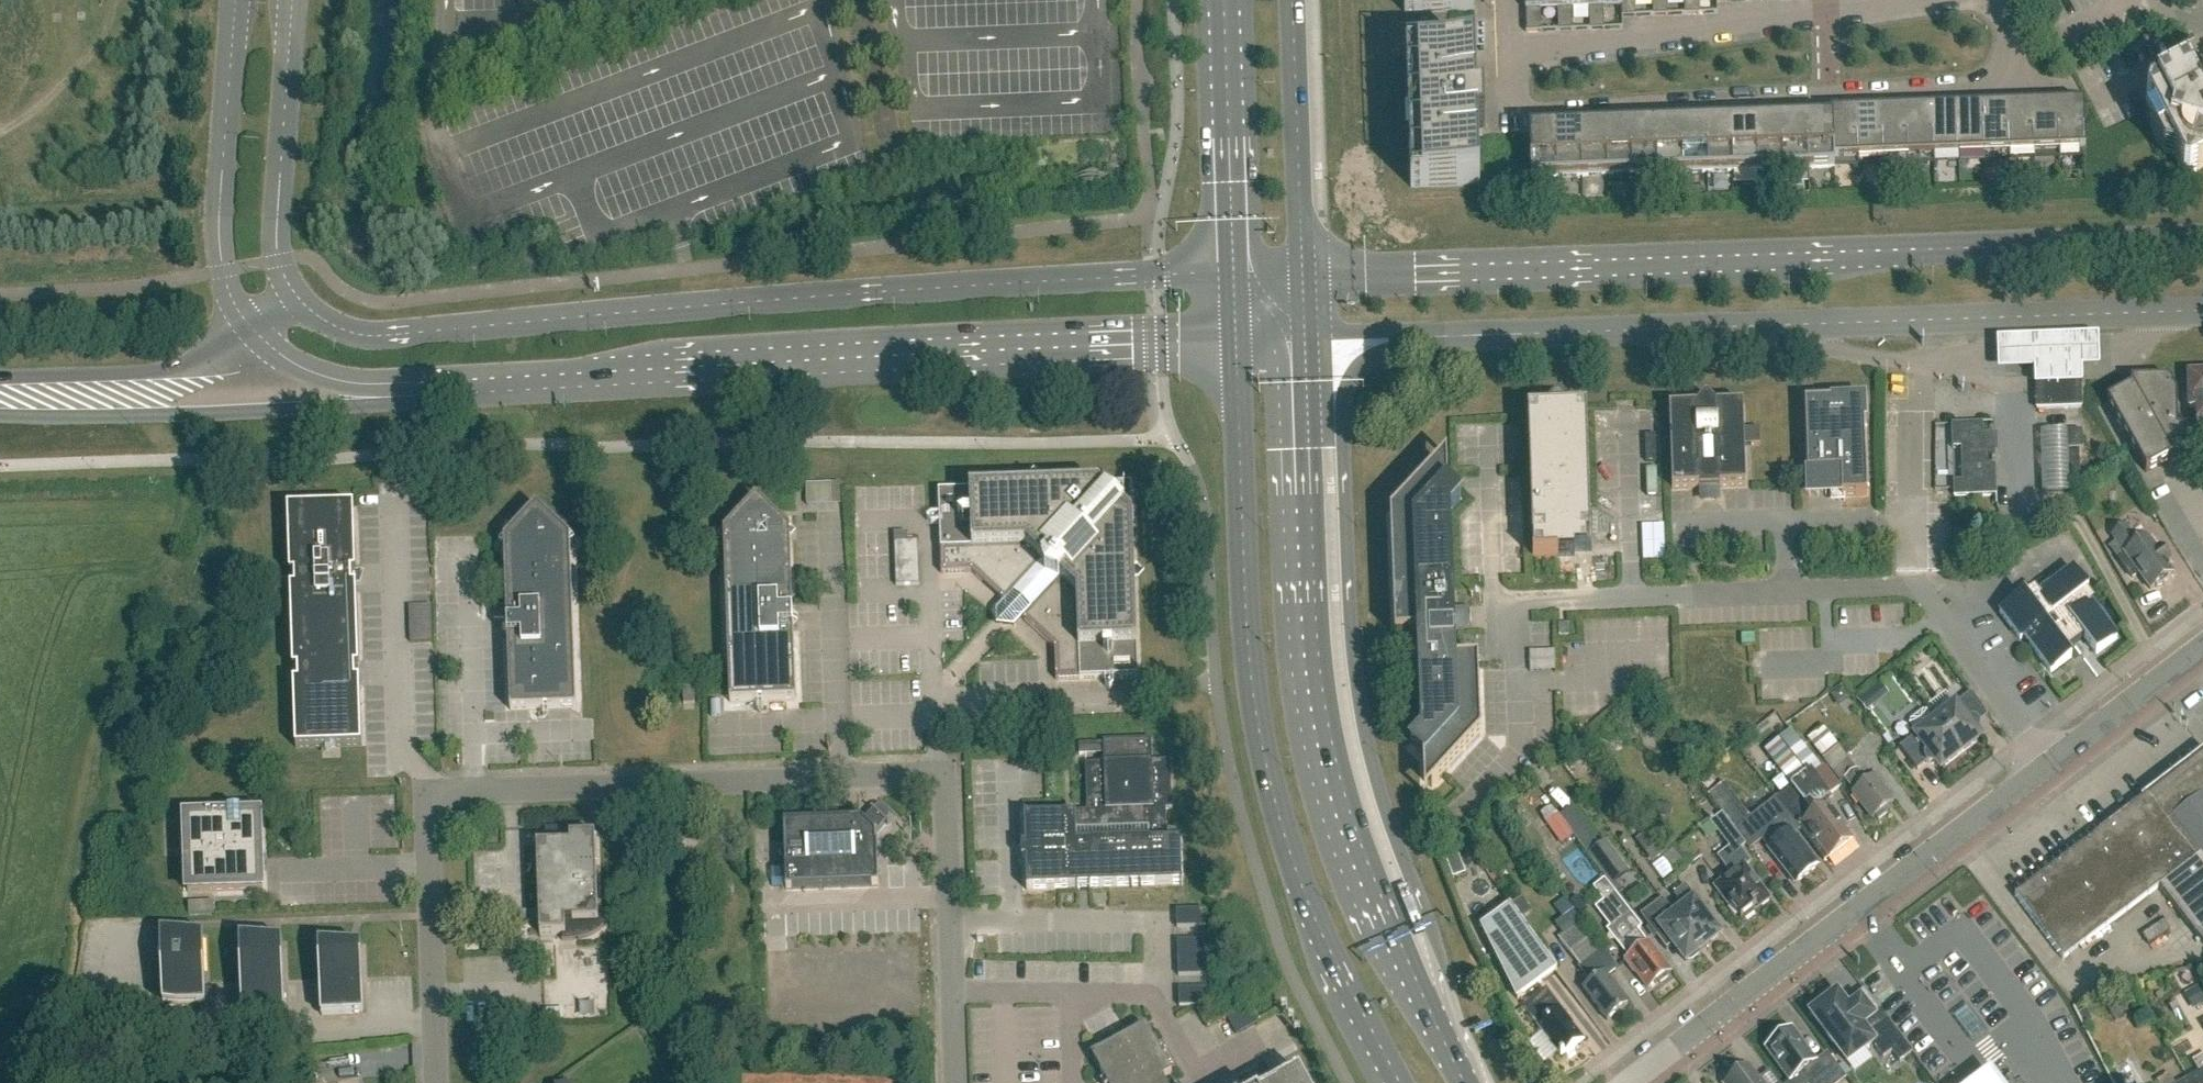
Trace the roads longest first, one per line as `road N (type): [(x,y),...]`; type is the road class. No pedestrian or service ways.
road 1 (tertiary): [(1234,272),(934,287),(383,336),(339,329),(304,305),(209,362),(0,377)]
road 2 (tertiary): [(0,413),(246,411),(388,402),(440,383),(510,377),(1236,343)]
road 3 (residential): [(955,1082),(945,773),(426,792),(438,1082)]
road 4 (secondary): [(2202,248),(1302,270)]
road 5 (secondary): [(1425,336),(2202,303)]
road 6 (secondary): [(1236,343),(1248,606),(1283,822),(1313,909),(1399,1082)]
road 7 (secondary): [(1436,1021),(1425,925),(1384,804),(1359,690),(1343,420),(1356,373),(1376,356),(1425,336)]
road 8 (secondary): [(1436,1021),(1379,895),(1340,781),(1324,699),(1305,340)]
road 9 (residential): [(1511,57),(1513,114),(1789,105),(2012,87),(2006,0)]
road 10 (residential): [(2044,761),(1930,600),(1901,581),(1546,597)]
road 11 (unclassified): [(2044,761),(1617,1082)]
road 12 (residential): [(1901,0),(1511,57)]
road 13 (secondary): [(1224,0),(1234,272)]
road 14 (secondary): [(1302,270),(1292,0)]
road 15 (unclassified): [(2202,641),(2044,761)]
road 16 (secondary): [(1305,340),(1425,336)]

